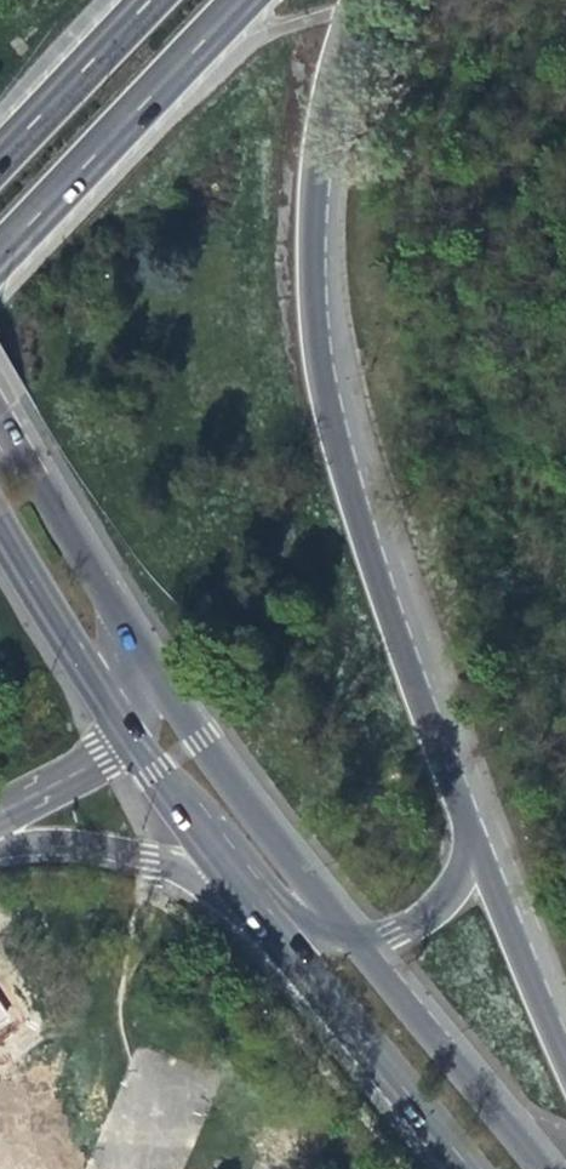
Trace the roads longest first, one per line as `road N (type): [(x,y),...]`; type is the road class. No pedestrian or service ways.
road 1 (primary): [(451,834),(326,389),(312,260),(316,127),(353,0)]
road 2 (tertiary): [(0,846),(88,841),(150,857),(225,895),(475,1168)]
road 3 (tertiary): [(212,839),(475,1168)]
road 4 (tertiary): [(356,942),(132,610)]
road 5 (primary): [(0,244),(236,0)]
road 6 (tertiary): [(532,1168),(356,942)]
road 7 (primary): [(565,1071),(522,964),(451,834)]
road 8 (tertiary): [(132,610),(0,413)]
road 9 (tertiary): [(0,516),(116,707)]
road 10 (primary): [(149,0),(0,155)]
road 11 (tertiary): [(212,839),(291,909),(356,942)]
road 12 (primary): [(0,813),(102,753),(116,707)]
road 13 (tertiary): [(116,707),(212,839)]
road 14 (tertiary): [(356,942),(401,935),(440,892),(451,834)]

